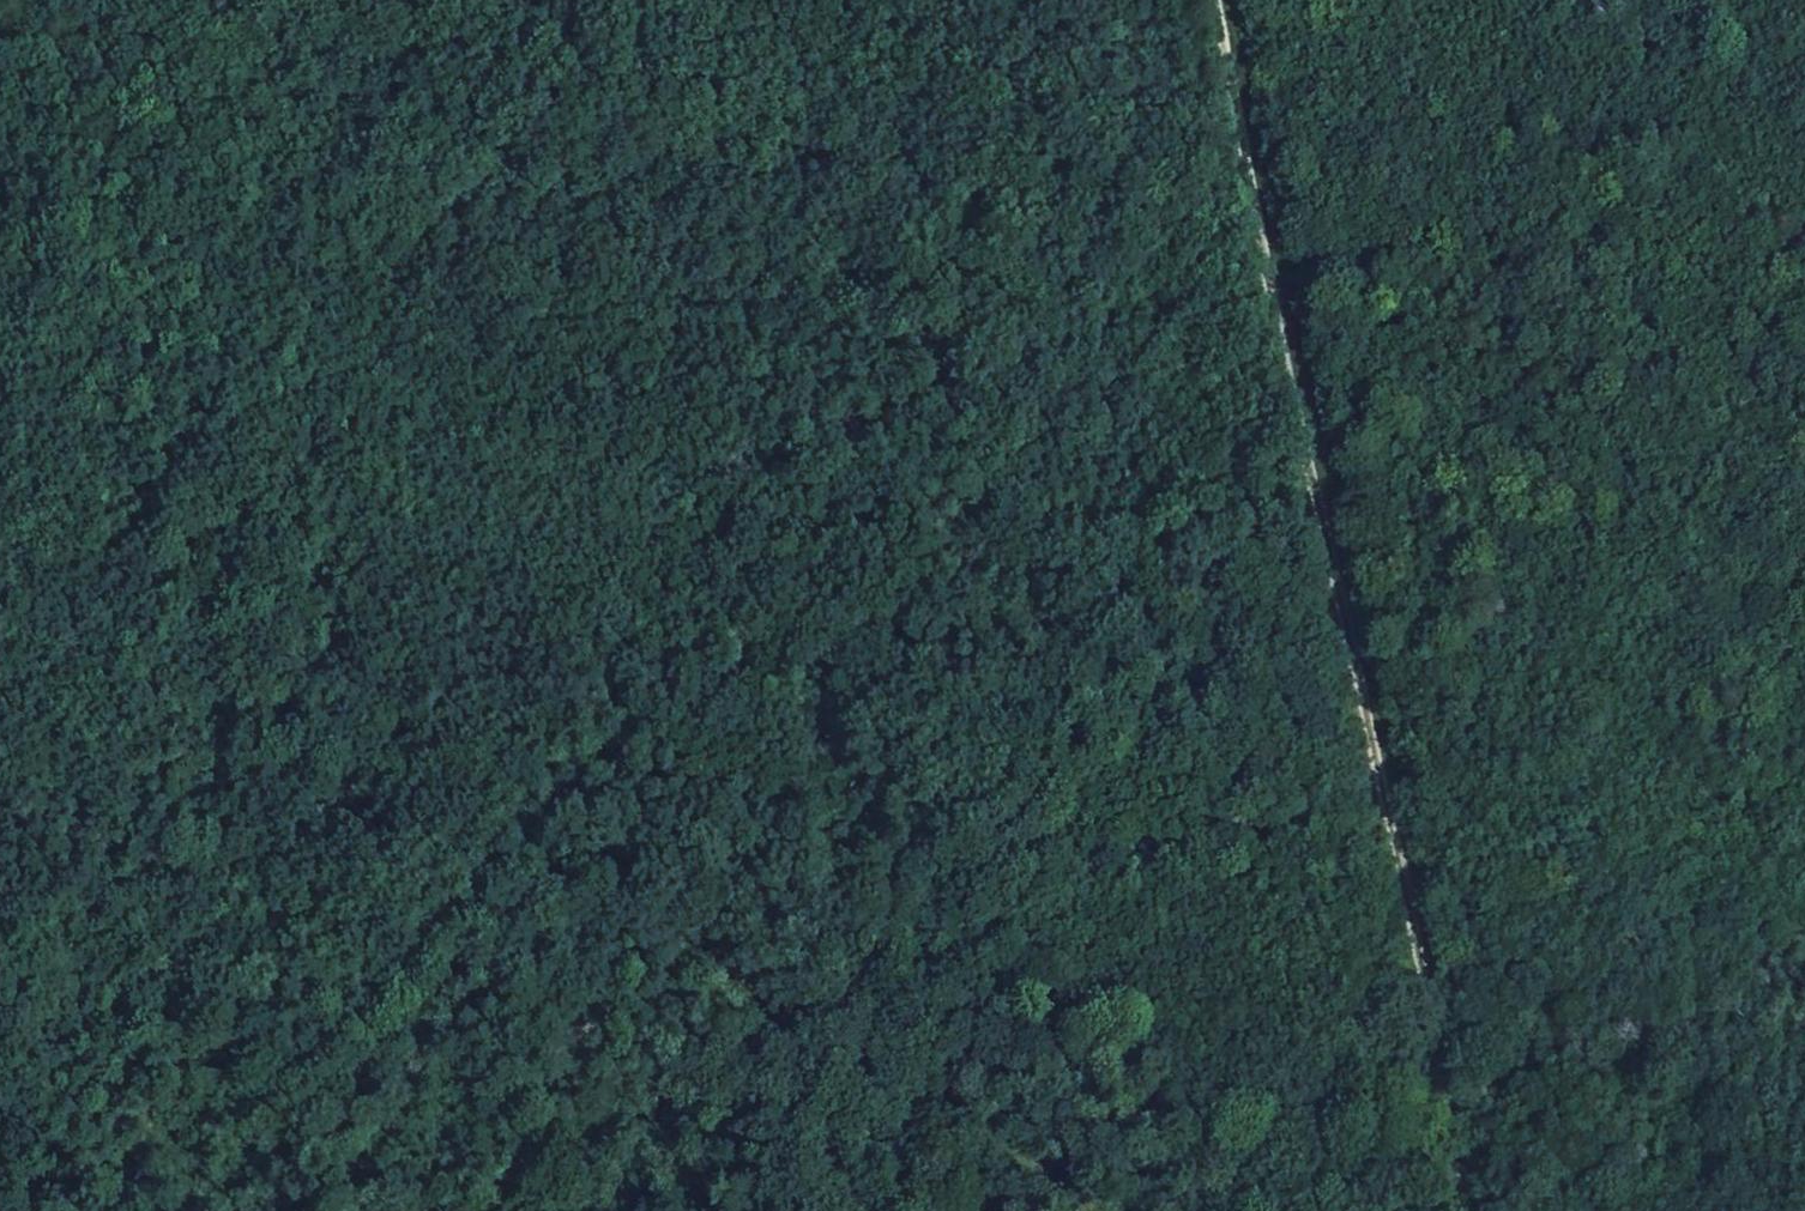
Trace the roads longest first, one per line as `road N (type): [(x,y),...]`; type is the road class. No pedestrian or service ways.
road 1 (track): [(1474,1210),(1220,0)]

